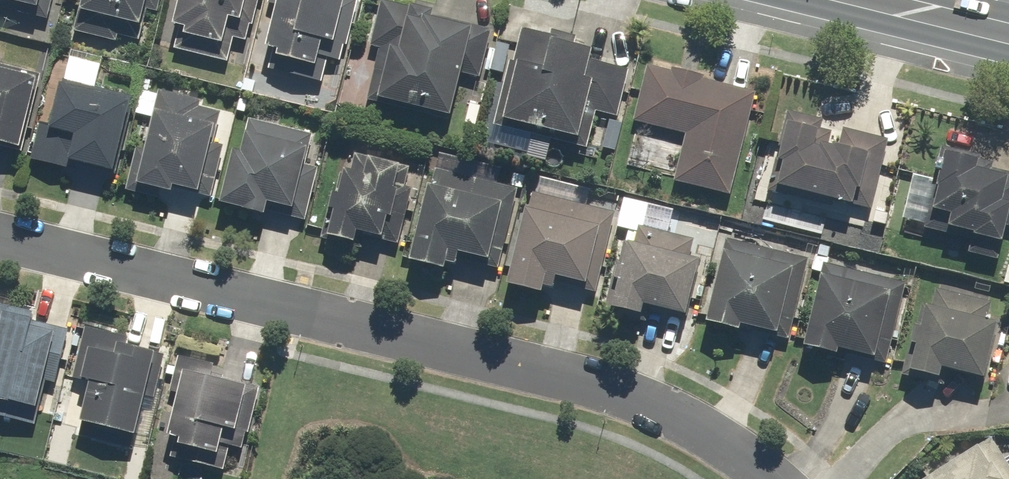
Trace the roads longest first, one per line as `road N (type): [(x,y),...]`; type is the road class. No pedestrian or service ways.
road 1 (residential): [(0,232),(616,391),(770,478)]

